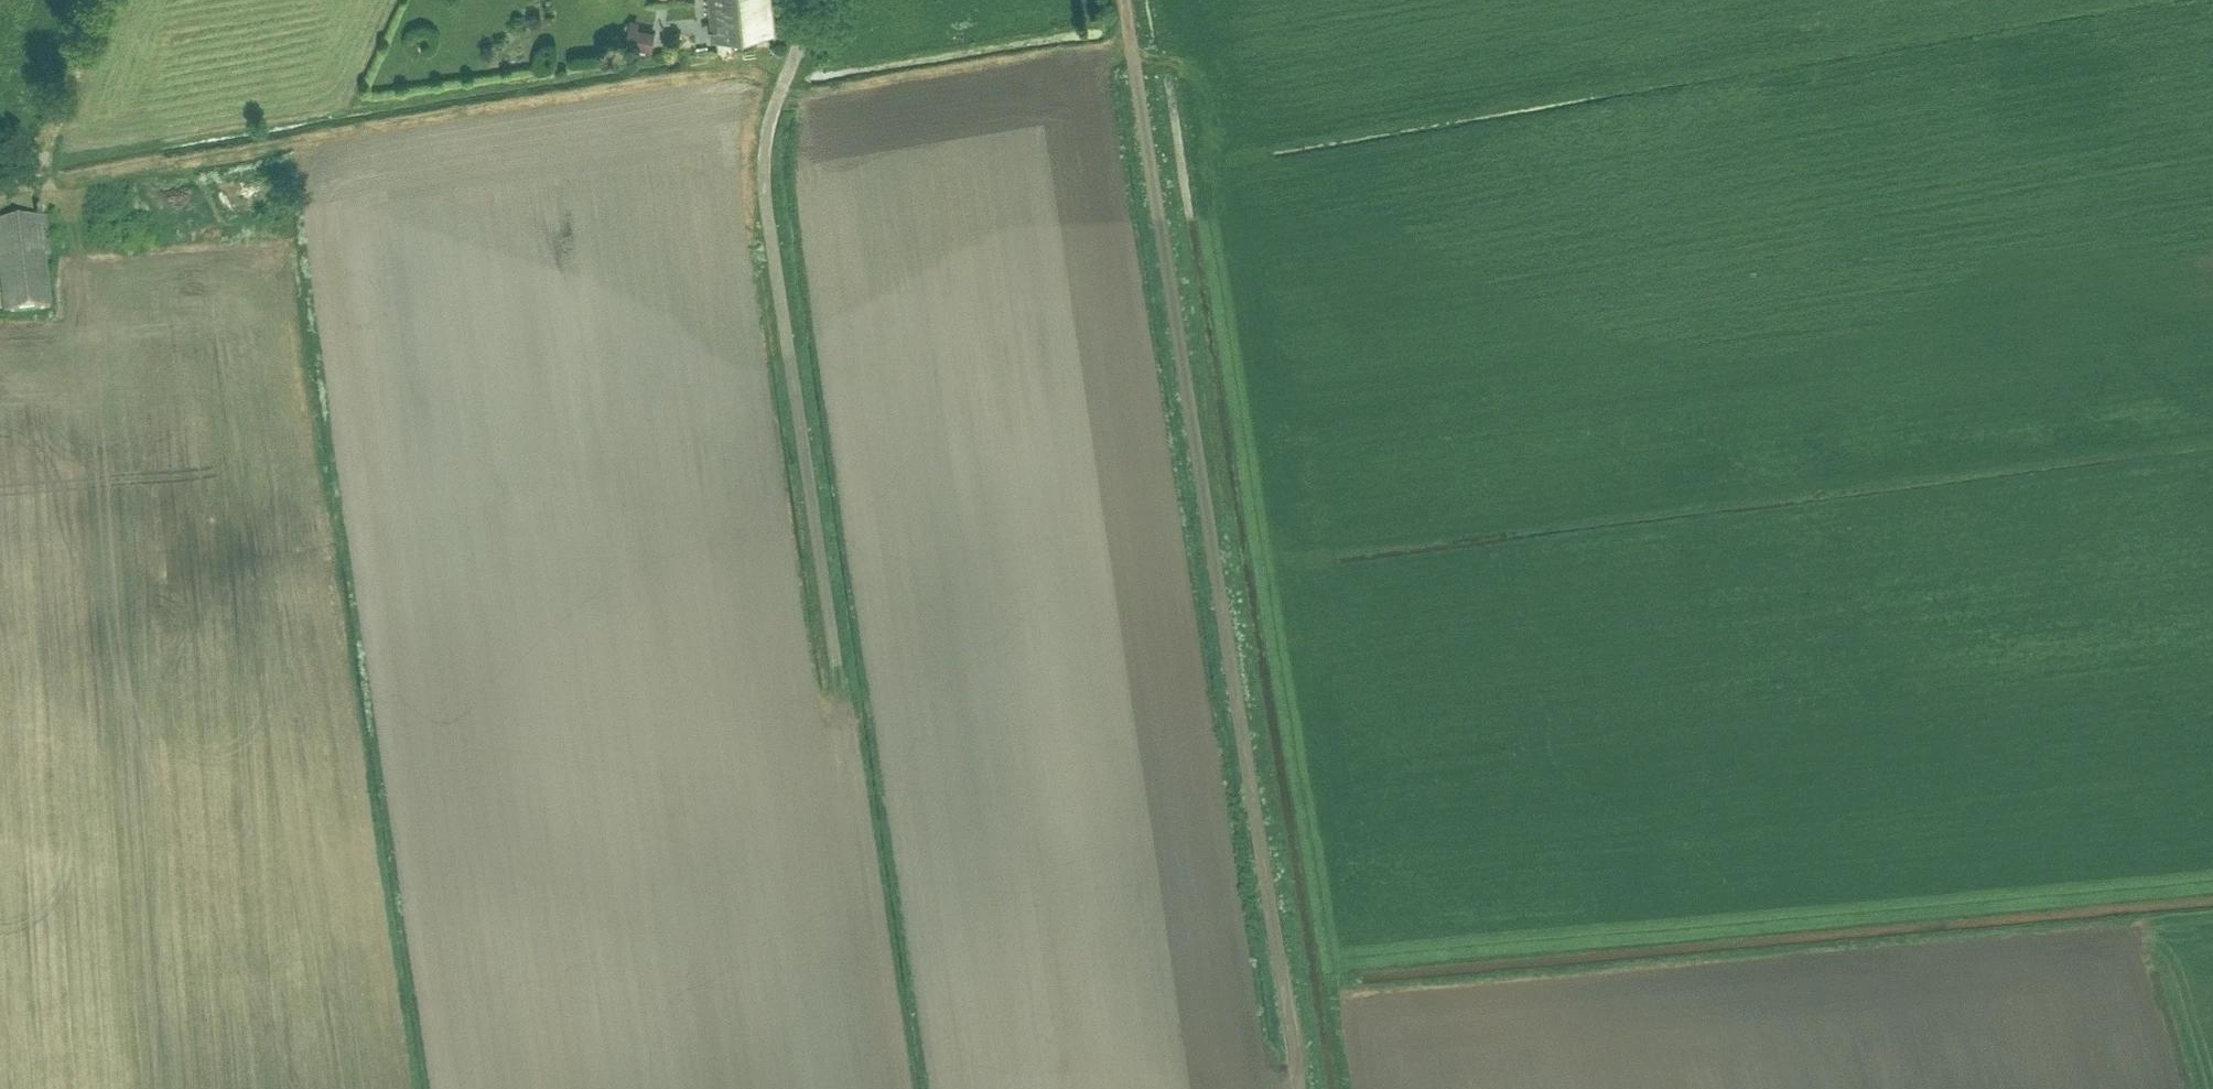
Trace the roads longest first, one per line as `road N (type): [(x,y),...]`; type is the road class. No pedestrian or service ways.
road 1 (unclassified): [(1296,1088),(1123,0)]
road 2 (unclassified): [(806,0),(761,161),(834,666)]
road 3 (track): [(104,0),(40,166),(41,189),(73,234),(73,334)]

